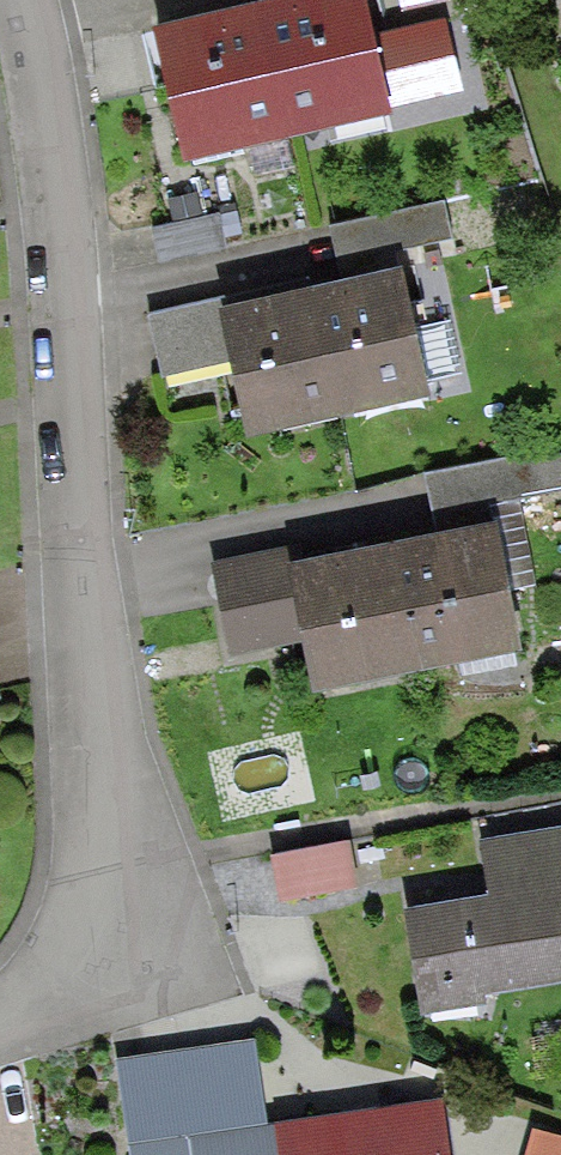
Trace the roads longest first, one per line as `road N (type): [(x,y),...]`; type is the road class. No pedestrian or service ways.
road 1 (residential): [(0,1010),(61,985),(96,920),(99,872),(76,298),(61,151),(26,0)]

